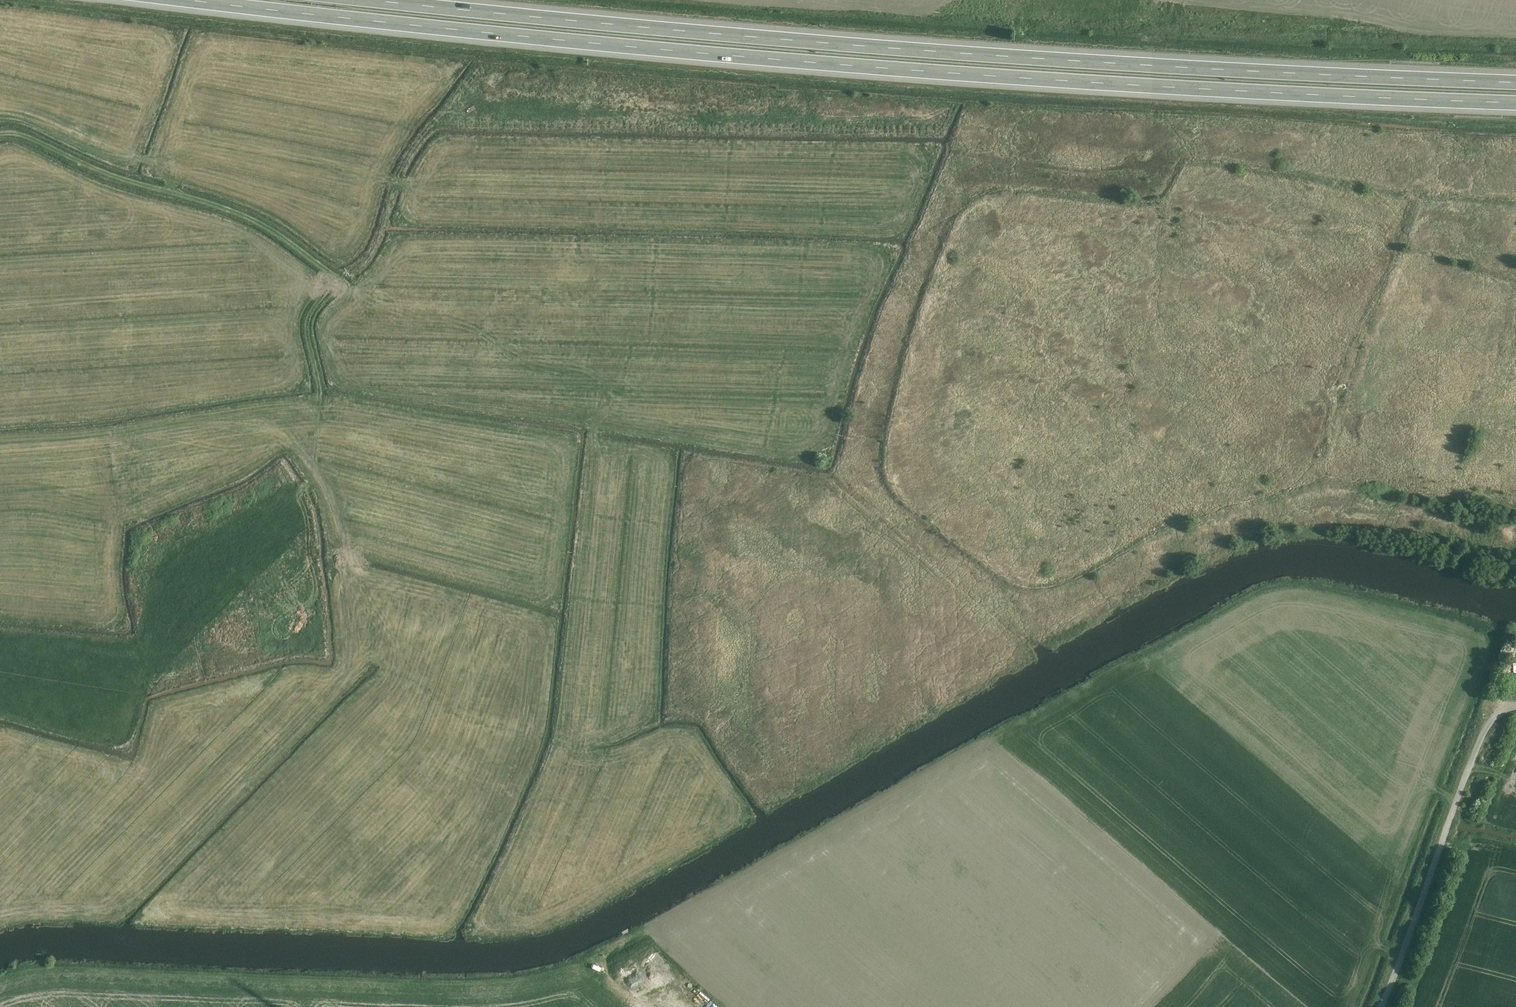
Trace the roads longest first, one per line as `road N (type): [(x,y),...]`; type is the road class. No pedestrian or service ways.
road 1 (track): [(0,137),(242,219),(333,273)]
road 2 (unclassified): [(1378,1006),(1484,735),(1499,714),(1515,709)]

